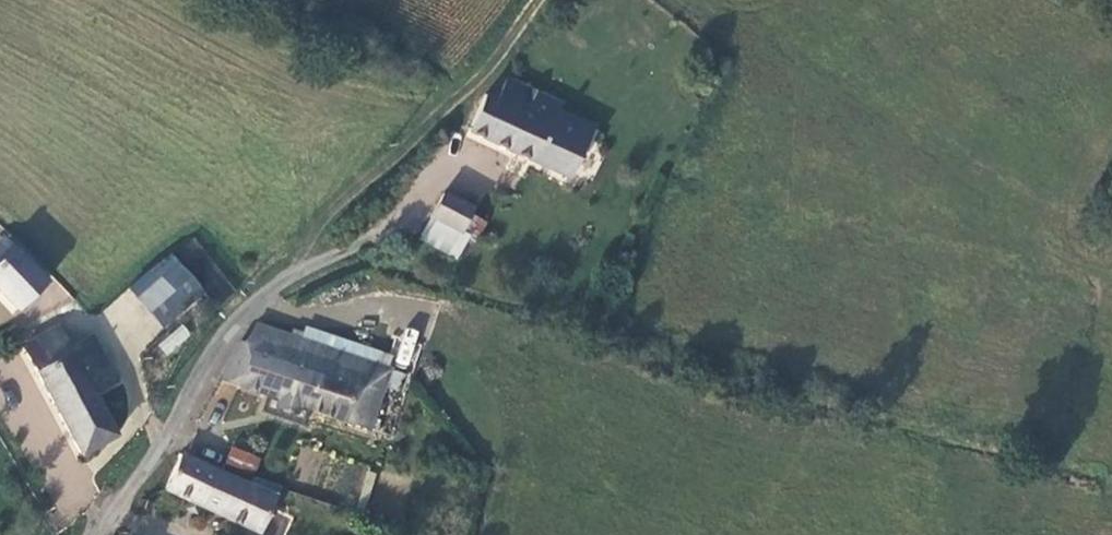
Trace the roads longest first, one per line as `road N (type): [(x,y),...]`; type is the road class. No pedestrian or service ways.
road 1 (unclassified): [(102,534),(211,353),(262,298),(378,235),(454,165)]
road 2 (track): [(293,281),(322,213),(467,89),(537,0)]

